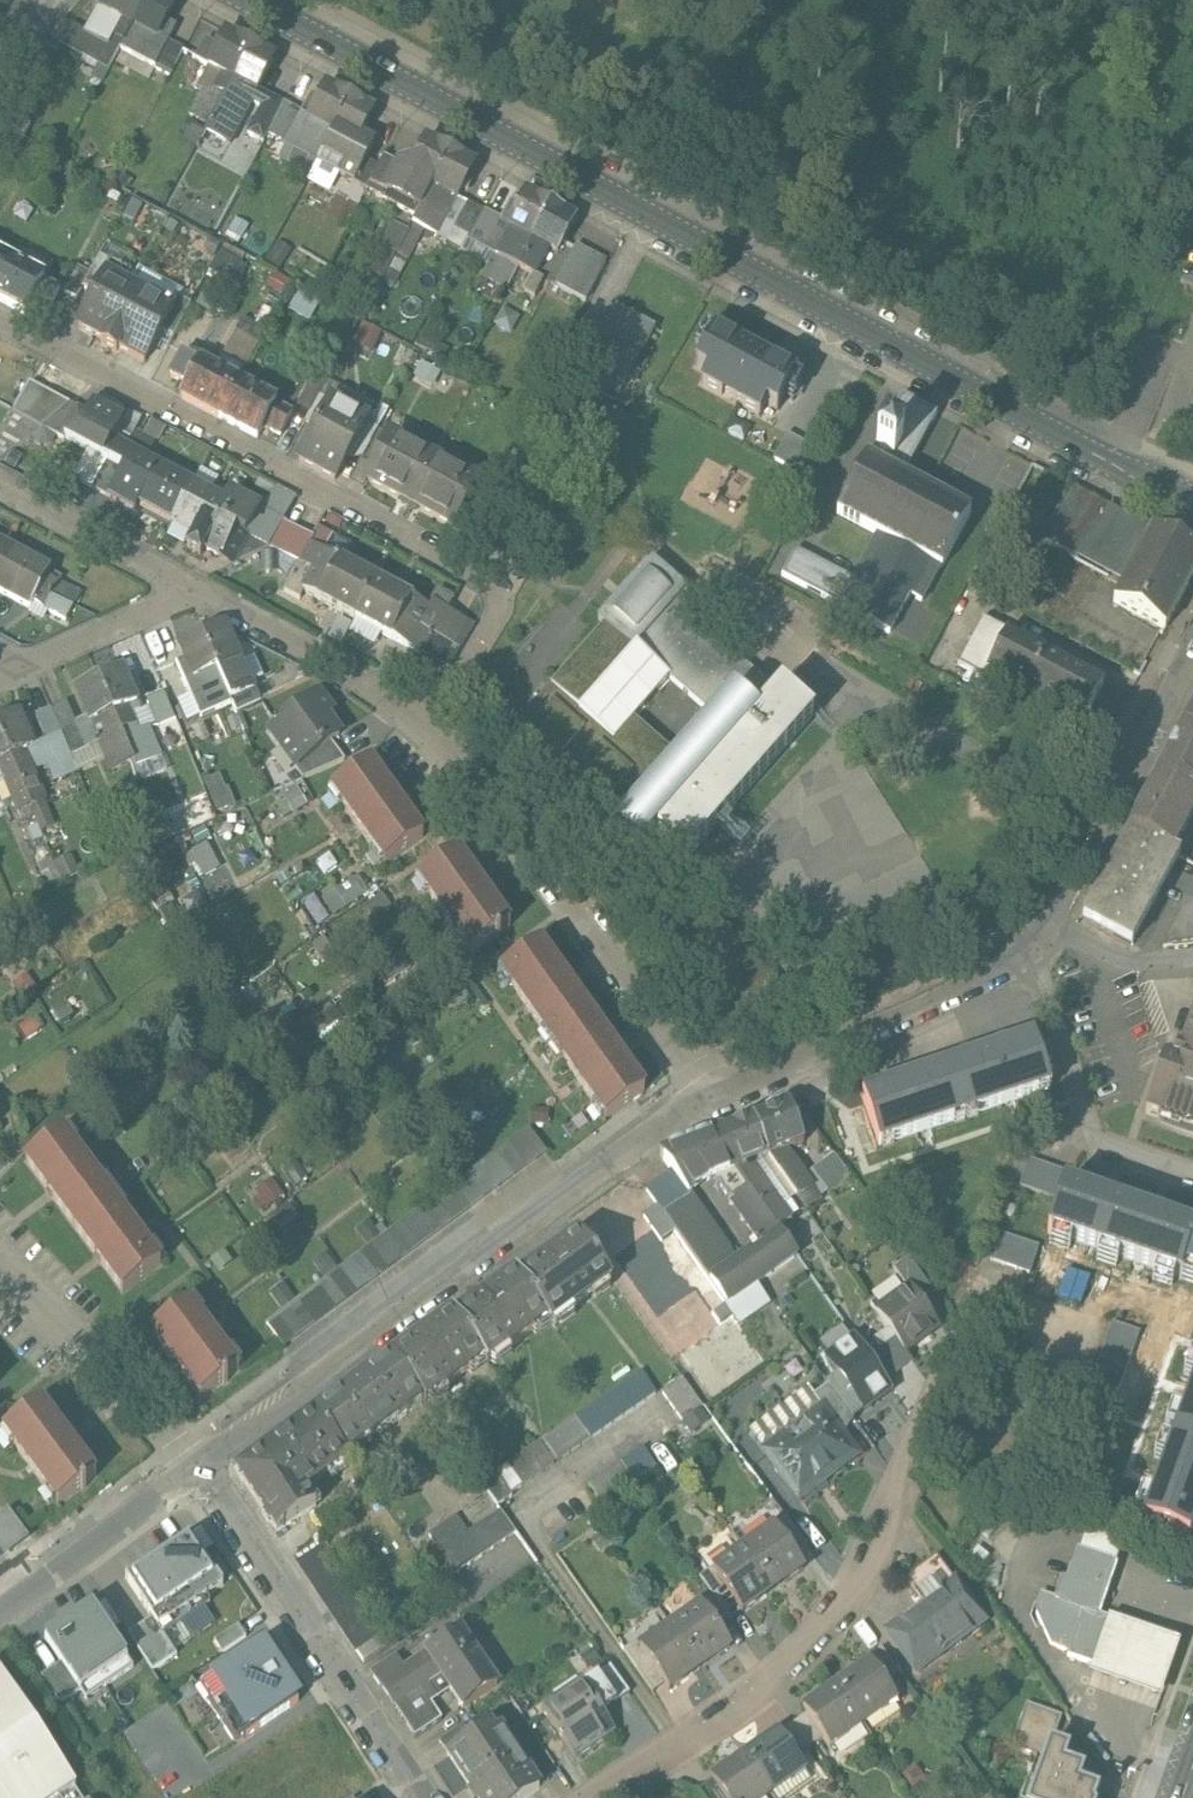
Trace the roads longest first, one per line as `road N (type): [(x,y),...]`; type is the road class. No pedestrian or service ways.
road 1 (tertiary): [(241,0),(1192,510)]
road 2 (residential): [(592,1797),(758,1694),(867,1574),(983,1291),(1013,1297),(1042,1317),(1060,1343)]
road 3 (residential): [(0,321),(497,586),(508,603),(505,621),(432,732)]
road 4 (residential): [(717,1107),(629,1147),(203,1464)]
road 5 (residential): [(717,1107),(496,801),(432,732)]
road 6 (residential): [(203,1464),(434,1797)]
road 7 (residential): [(1032,941),(949,1018),(717,1107)]
road 8 (residential): [(1192,659),(1032,941)]
road 9 (residential): [(1032,941),(1092,1110),(1104,1125),(1192,1155)]
road 10 (residential): [(203,1464),(0,1265)]
road 11 (residential): [(432,732),(284,638),(191,592)]
road 12 (residential): [(203,1464),(0,1613)]
road 13 (residential): [(191,592),(0,489)]
road 14 (residential): [(20,669),(191,592)]

